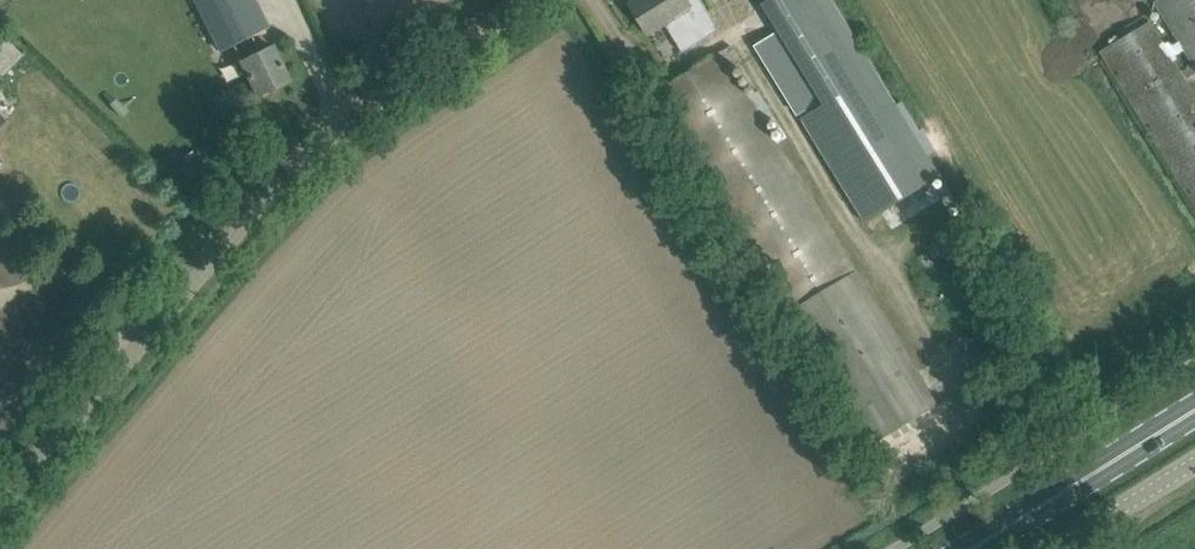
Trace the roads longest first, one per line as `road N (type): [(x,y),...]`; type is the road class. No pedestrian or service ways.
road 1 (unclassified): [(551,0),(308,159),(0,517)]
road 2 (primary): [(980,548),(1194,413)]
road 3 (unclassified): [(1063,548),(1194,467)]

